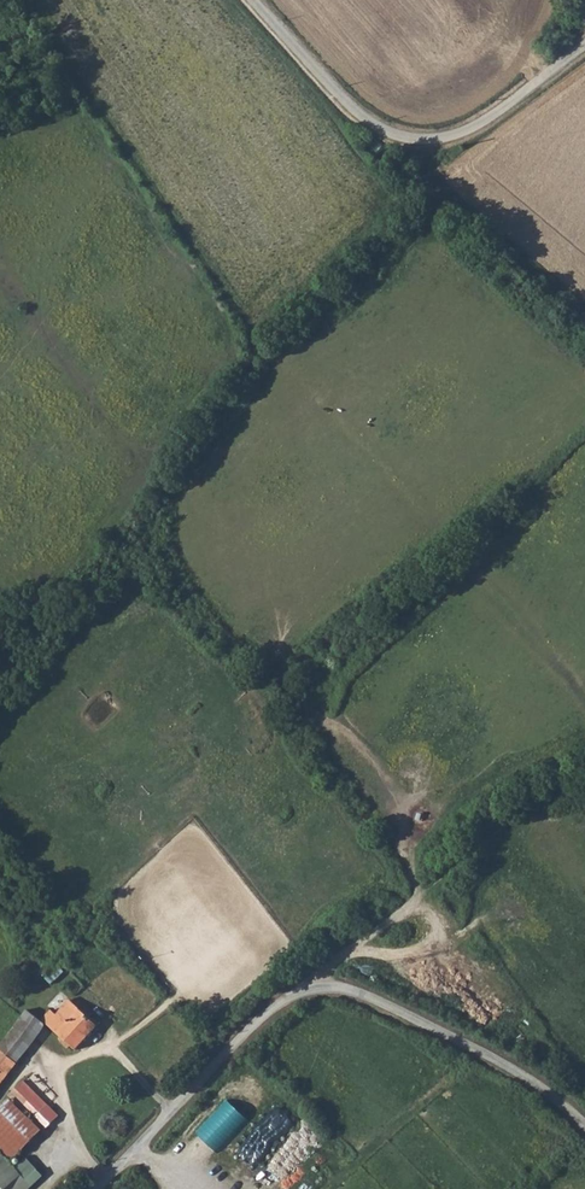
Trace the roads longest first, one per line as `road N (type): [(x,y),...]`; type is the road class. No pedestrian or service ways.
road 1 (unclassified): [(584,1124),(489,1055),(366,995),(318,987),(257,1021),(100,1188)]
road 2 (unclassified): [(253,0),(369,122),(435,138)]
road 3 (unclassified): [(584,43),(479,124),(435,138)]

